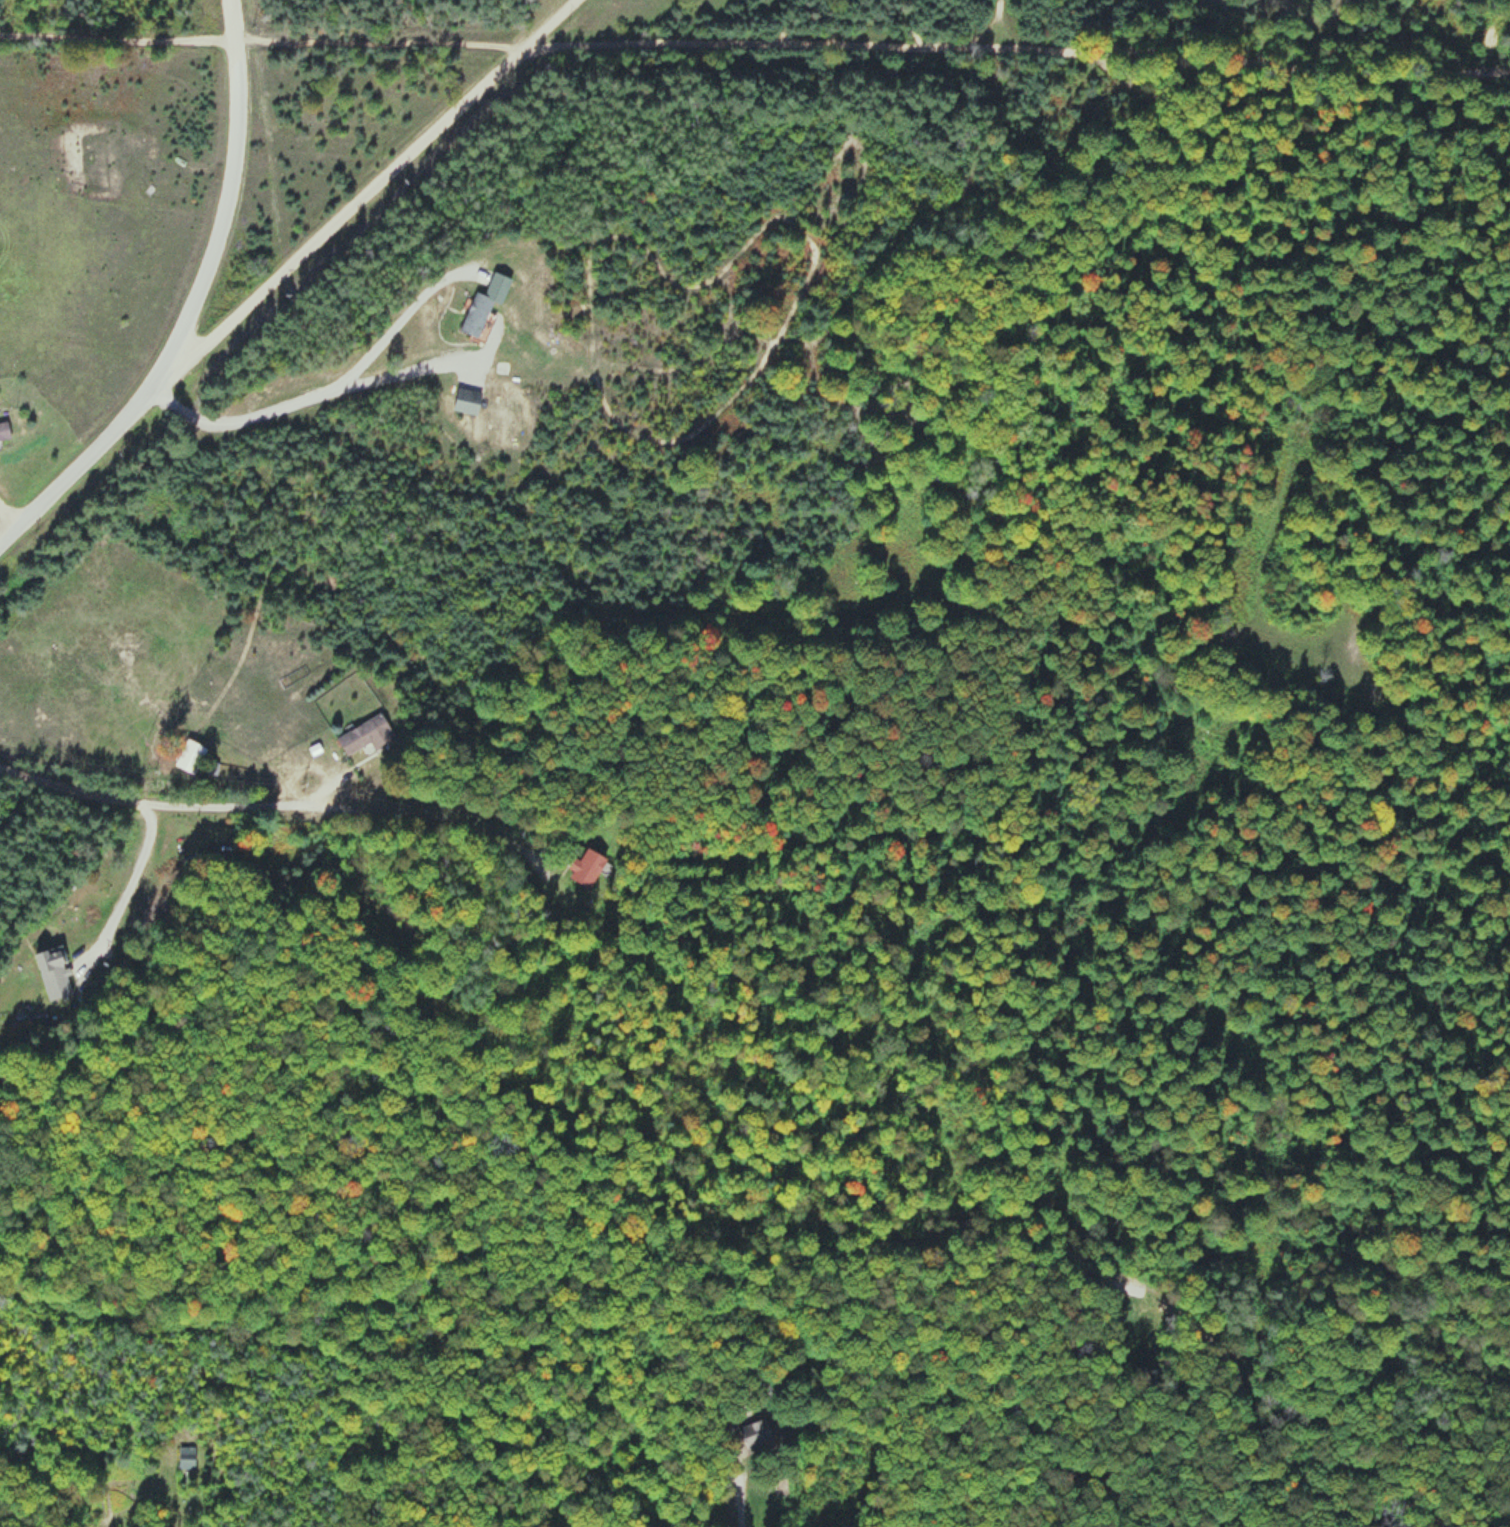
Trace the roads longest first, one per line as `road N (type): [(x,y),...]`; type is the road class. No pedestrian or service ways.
road 1 (track): [(1509,1354),(1442,1312),(1262,1165),(1240,1133),(1249,961),(1307,858),(1283,759),(1309,697),(1266,559),(1293,478),(1246,337),(1195,297),(1207,182),(1093,56)]
road 2 (track): [(1509,71),(963,45),(0,37)]
road 3 (residential): [(0,536),(93,451),(142,396),(179,336),(229,204),(239,79)]
road 4 (residential): [(142,396),(524,47)]
road 5 (residential): [(1237,1526),(1287,1473),(1329,1457),(1356,1463),(1436,1526)]

